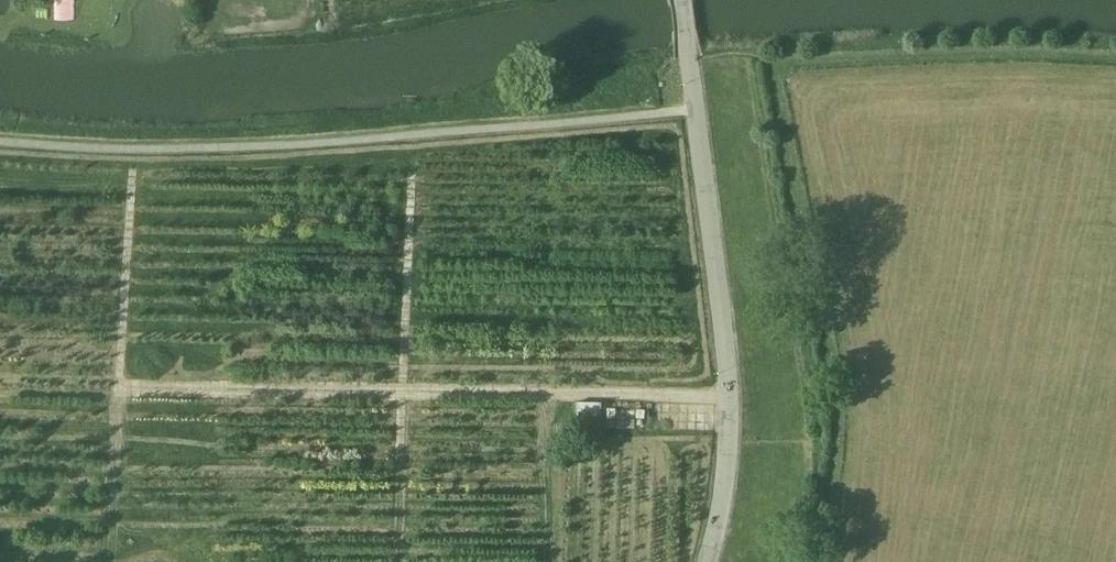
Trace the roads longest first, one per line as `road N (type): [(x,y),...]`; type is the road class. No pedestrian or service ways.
road 1 (unclassified): [(709,561),(732,413),(683,0)]

